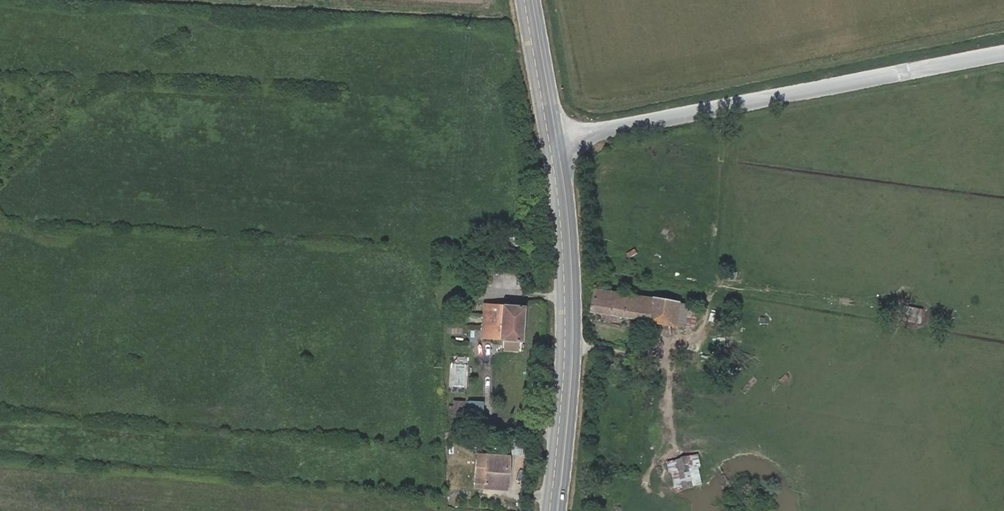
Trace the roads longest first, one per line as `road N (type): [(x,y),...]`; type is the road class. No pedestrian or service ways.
road 1 (tertiary): [(557,510),(572,296),(531,0)]
road 2 (track): [(556,144),(1003,53)]

